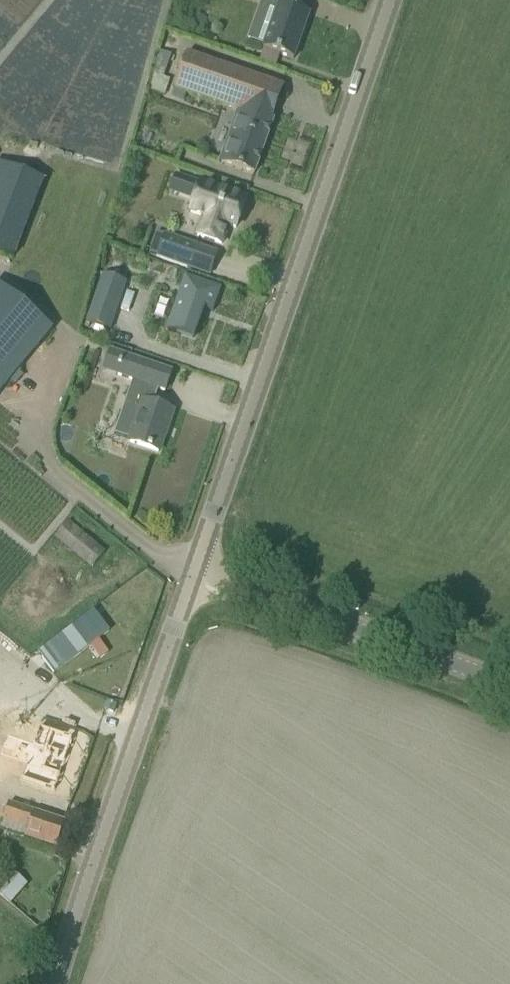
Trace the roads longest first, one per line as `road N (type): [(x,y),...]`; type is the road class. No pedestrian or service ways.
road 1 (tertiary): [(190,574),(388,0)]
road 2 (tertiary): [(57,983),(190,574)]
road 3 (tertiary): [(509,684),(190,574)]

